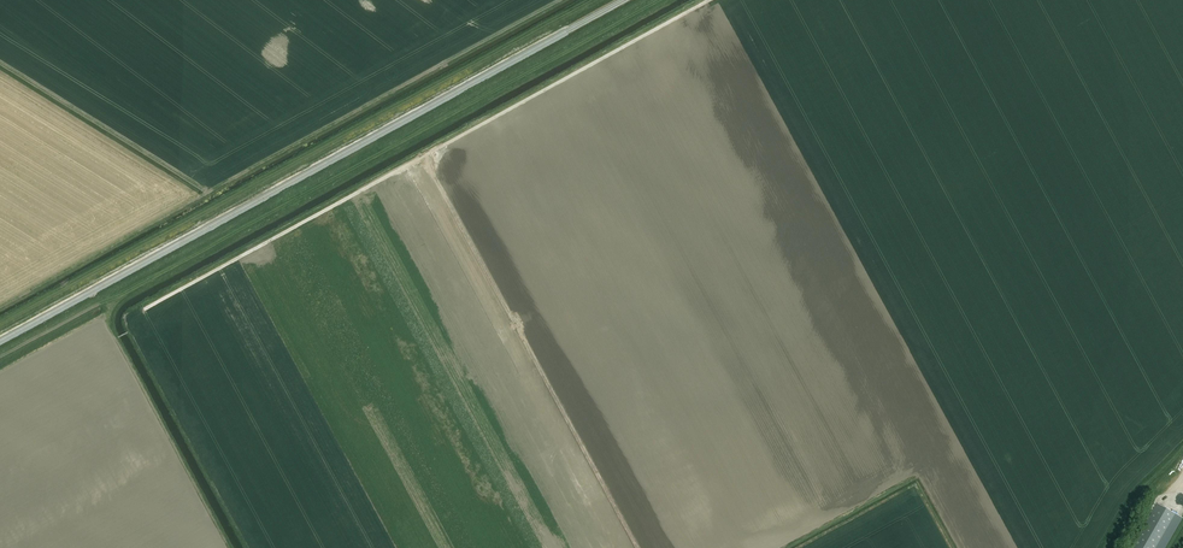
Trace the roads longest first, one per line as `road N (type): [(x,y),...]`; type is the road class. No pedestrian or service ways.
road 1 (track): [(1105,547),(1140,490),(1182,448)]

